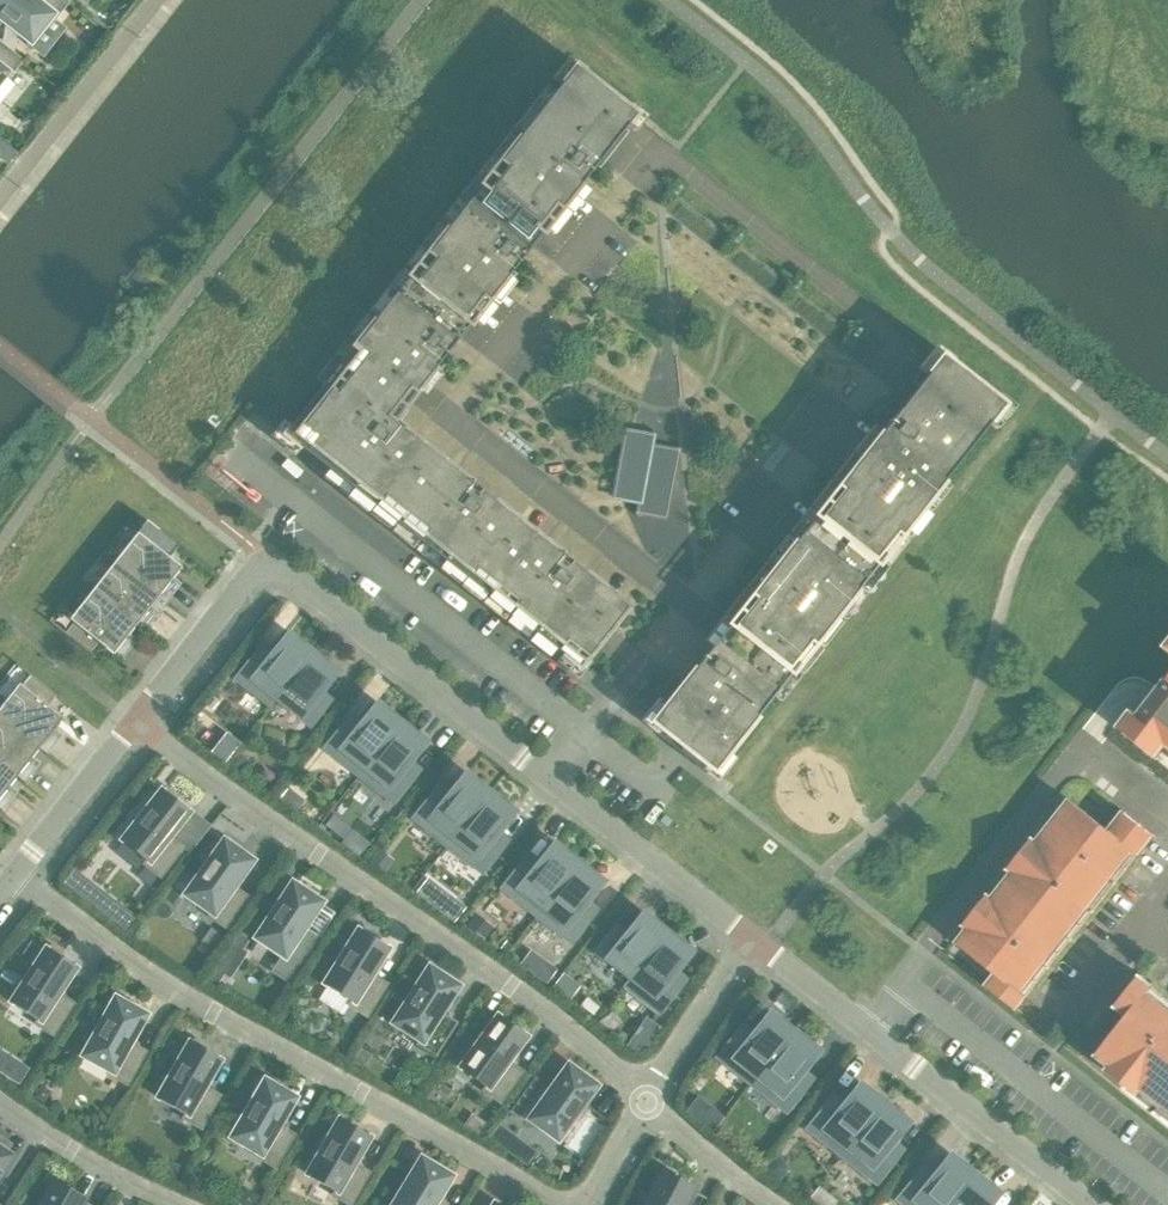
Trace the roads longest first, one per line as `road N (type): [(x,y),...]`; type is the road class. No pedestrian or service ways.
road 1 (residential): [(564,1204),(210,1014),(16,875)]
road 2 (residential): [(643,1099),(533,1004),(136,723)]
road 3 (residential): [(227,452),(583,732)]
road 4 (residential): [(1090,1204),(767,944)]
road 5 (residential): [(549,777),(276,565),(262,564)]
road 6 (residential): [(767,944),(549,777)]
road 7 (residential): [(177,1204),(0,1098)]
road 8 (residential): [(136,723),(262,564)]
road 9 (residential): [(767,944),(739,960),(643,1099)]
road 10 (residential): [(16,875),(136,723)]
road 11 (residential): [(780,1204),(643,1099)]

